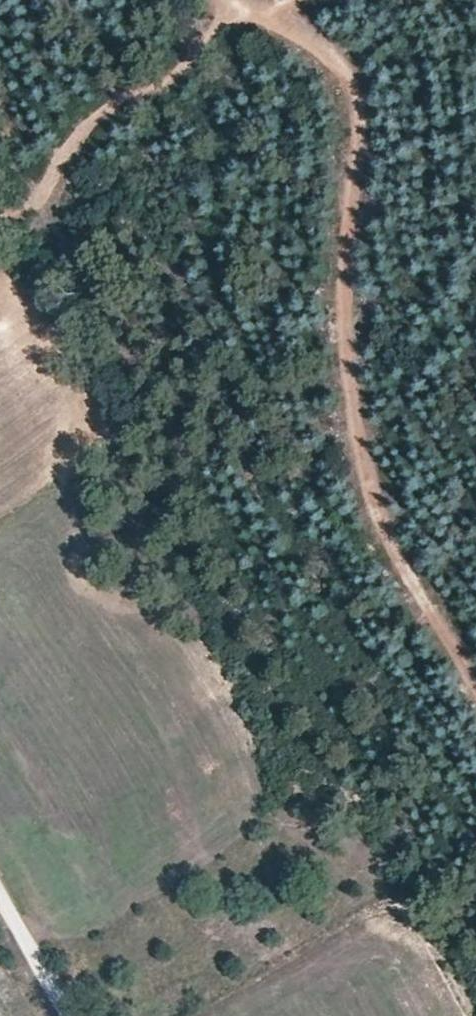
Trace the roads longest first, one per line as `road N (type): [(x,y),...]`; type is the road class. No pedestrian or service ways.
road 1 (track): [(240,10),(290,26),(338,60),(356,100),(344,336),(372,513),(475,682)]
road 2 (track): [(240,10),(187,63),(97,112),(33,206),(0,215)]
road 3 (track): [(74,1015),(0,901)]

